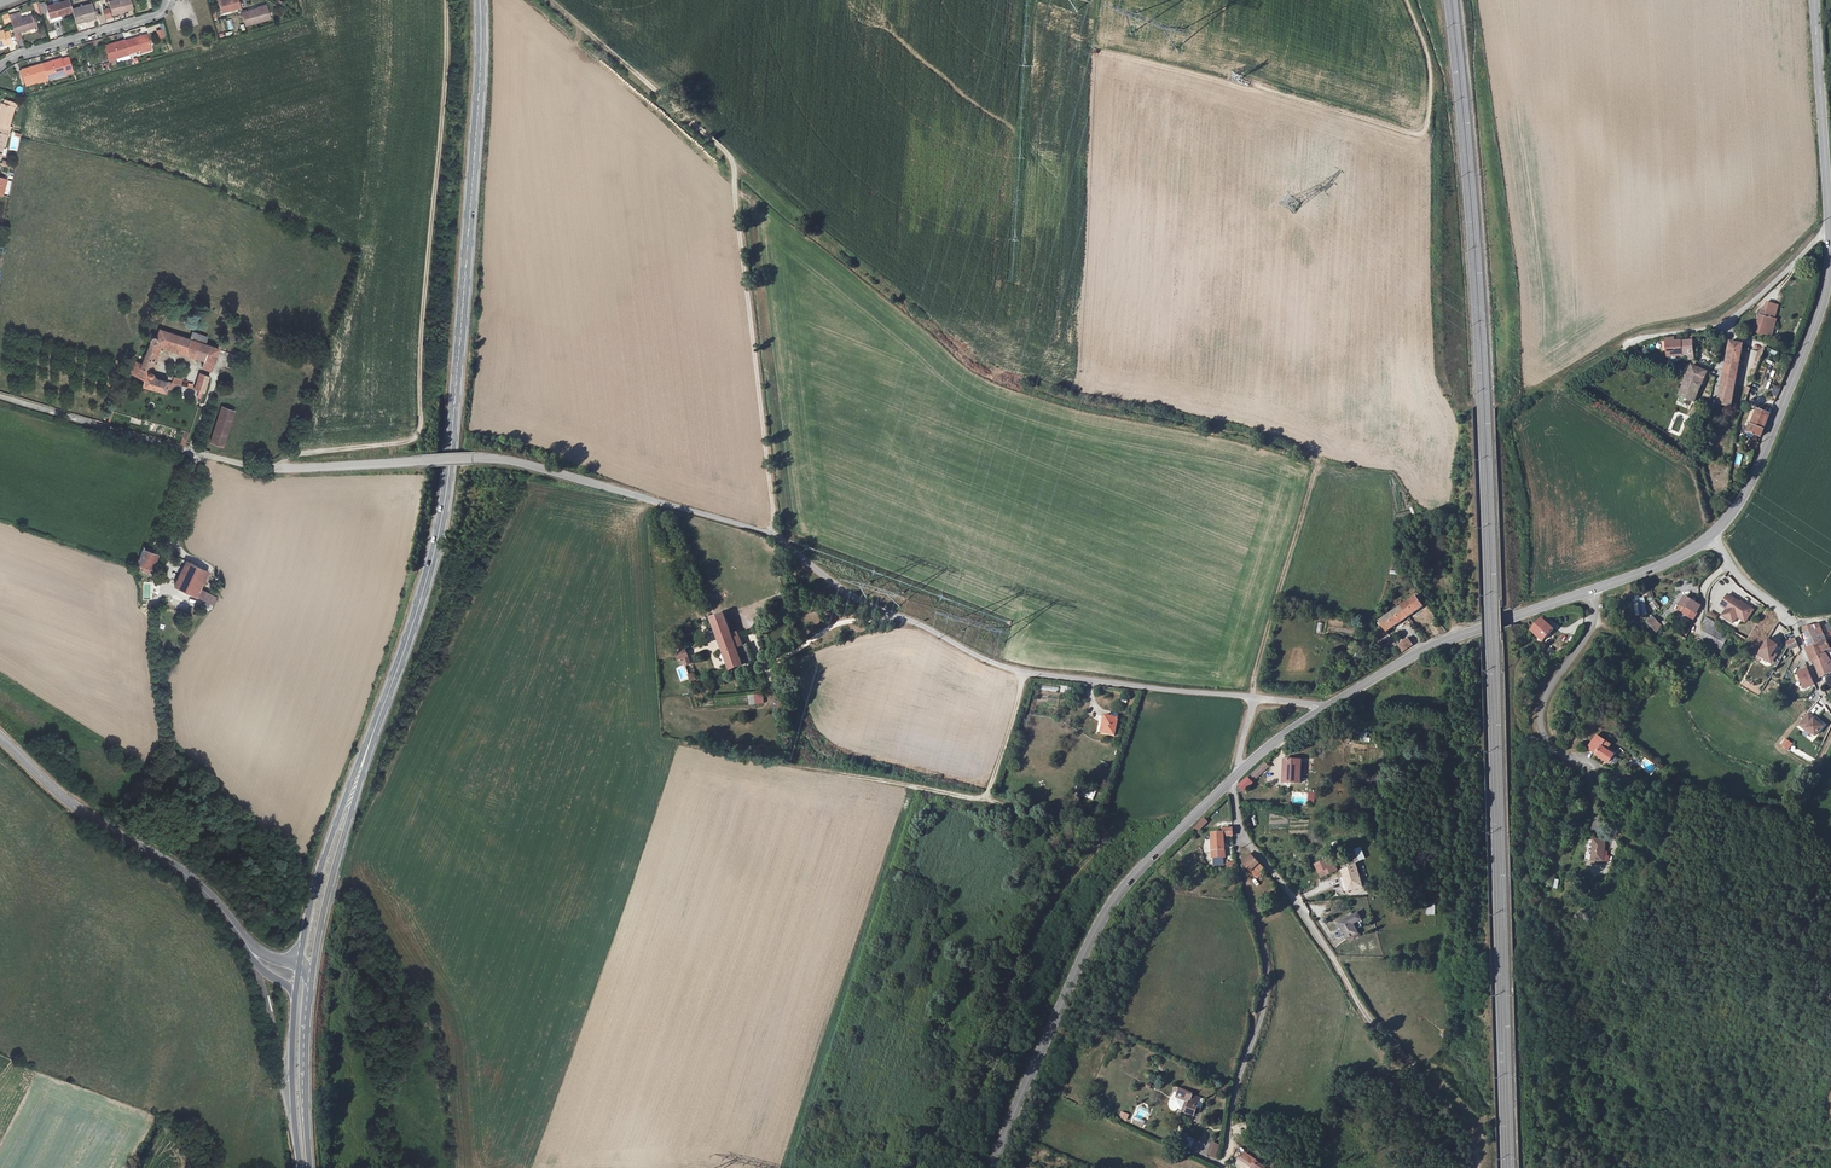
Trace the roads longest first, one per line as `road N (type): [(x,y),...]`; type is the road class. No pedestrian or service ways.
road 1 (unclassified): [(1254,698),(1013,670),(865,604),(755,530),(509,461),(274,470),(0,397)]
road 2 (track): [(550,0),(988,369),(1104,407),(1288,445),(1312,459),(1318,473),(1254,698)]
road 3 (primary): [(369,742),(434,564),(448,482),(484,0)]
road 4 (track): [(274,470),(302,452),(399,443),(417,433),(445,0)]
road 5 (primary): [(1230,783),(1118,891),(1099,920),(1018,1101),(998,1167)]
road 6 (track): [(776,541),(730,158)]
road 7 (unclassified): [(1239,839),(1314,933),(1364,1013),(1472,1141)]
road 8 (unclassified): [(1223,1167),(1269,984),(1239,839)]
road 9 (secondary): [(0,740),(88,816),(168,861),(210,895),(239,937)]
road 10 (primary): [(1594,589),(1436,644),(1323,710)]
road 11 (primary): [(310,981),(369,742)]
road 12 (track): [(1759,924),(1622,836),(1605,811),(1593,765)]
road 13 (primary): [(369,742),(321,858),(298,963)]
road 14 (primary): [(1814,0),(1829,224)]
road 15 (unclassified): [(1593,765),(1555,750),(1544,708),(1589,631),(1594,589)]
road 16 (unclassified): [(1830,709),(1793,621),(1740,578),(1711,535)]
road 17 (primary): [(1802,359),(1745,493),(1711,535)]
road 18 (primary): [(307,1167),(310,981)]
road 19 (residential): [(0,65),(155,15),(165,0)]
road 20 (primary): [(294,993),(290,1052),(301,1167)]
road 21 (unclassified): [(1726,324),(1636,342),(1567,383)]
road 22 (unclassified): [(1829,224),(1726,324)]
road 23 (primary): [(1829,224),(1825,296),(1802,359)]
road 24 (primary): [(1711,535),(1670,562),(1594,589)]
road 25 (track): [(1559,1041),(1549,1167)]

